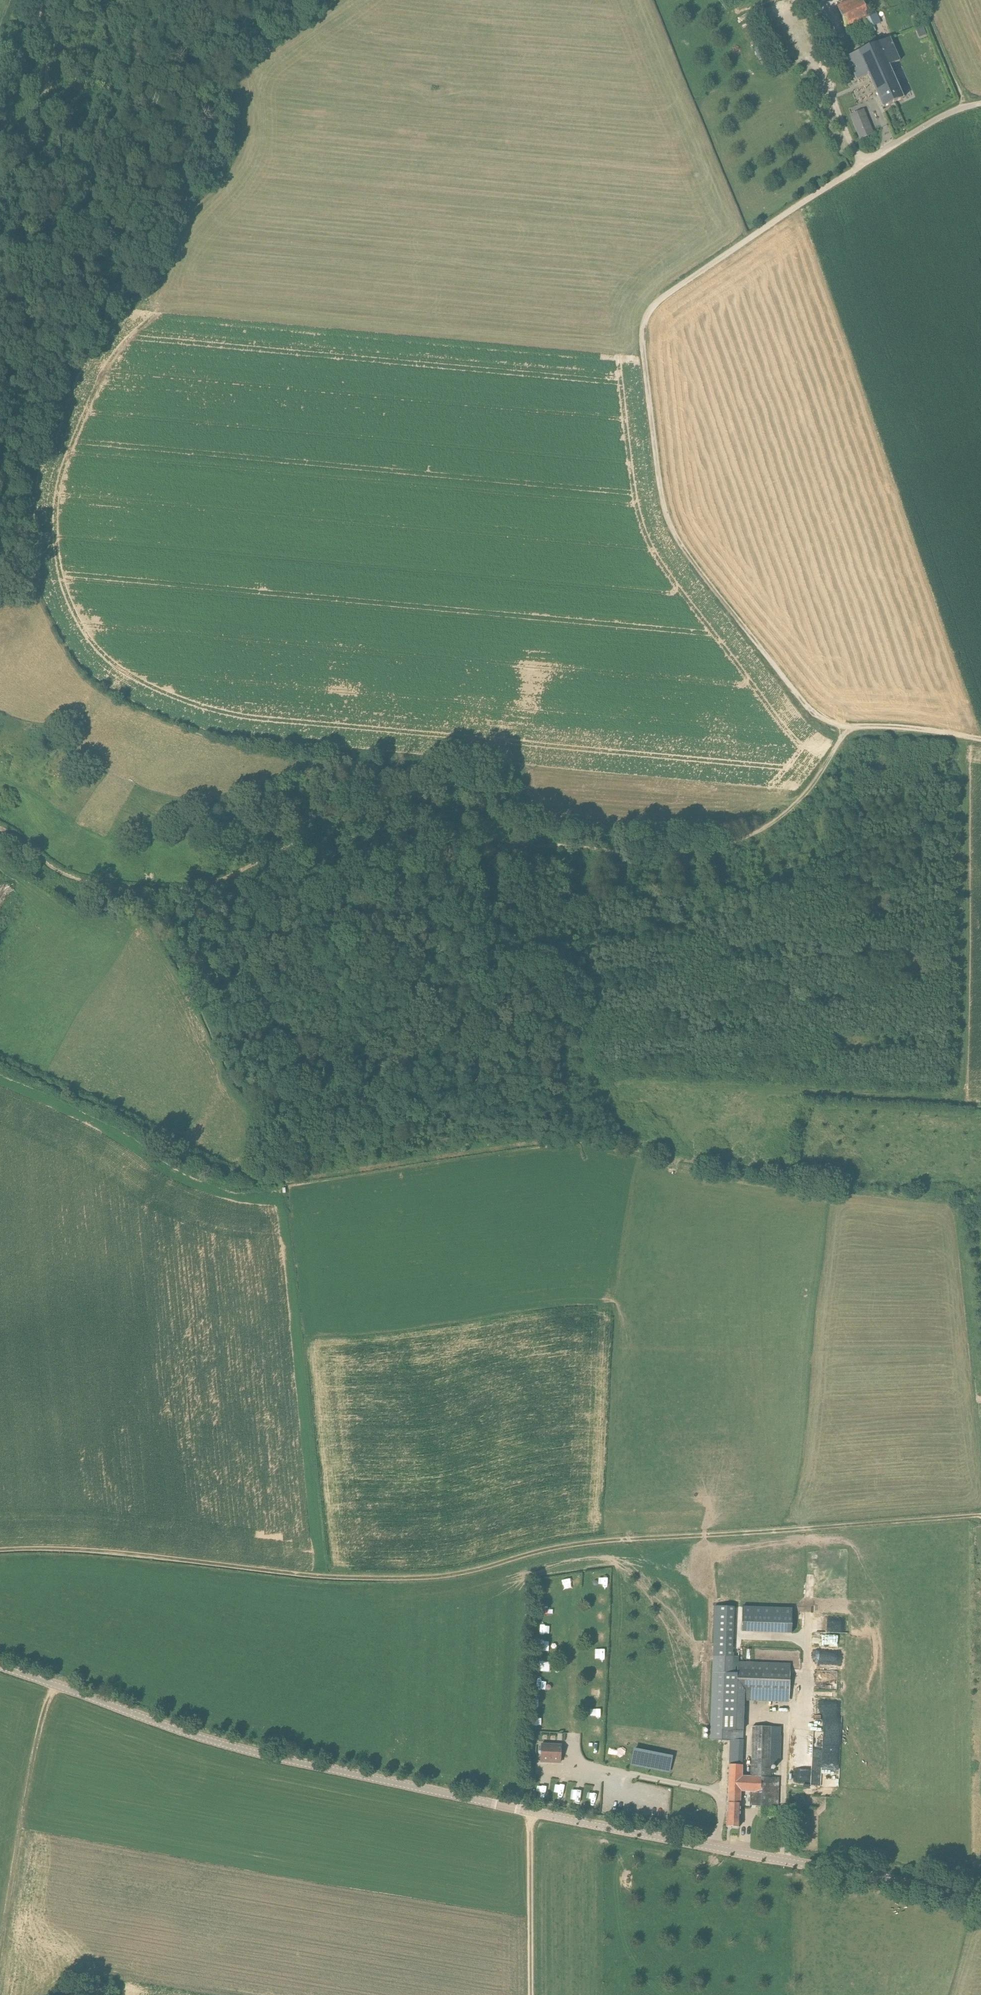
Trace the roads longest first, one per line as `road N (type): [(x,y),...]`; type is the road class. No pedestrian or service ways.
road 1 (tertiary): [(980,1900),(274,1757),(0,1666)]
road 2 (track): [(0,1550),(107,1551),(319,1576),(432,1577),(582,1543),(980,1515)]
road 3 (track): [(847,726),(799,696),(672,527),(658,470),(644,327),(672,291),(879,153)]
road 4 (track): [(847,726),(801,797),(759,831),(723,846),(641,853),(455,833),(327,838),(293,844),(203,887),(149,891)]
road 5 (track): [(55,1684),(0,1933)]
road 6 (track): [(531,1812),(530,1994)]
road 7 (track): [(0,154),(48,88),(56,0)]
road 8 (track): [(149,891),(64,872),(0,826)]
road 9 (track): [(980,739),(847,726)]

